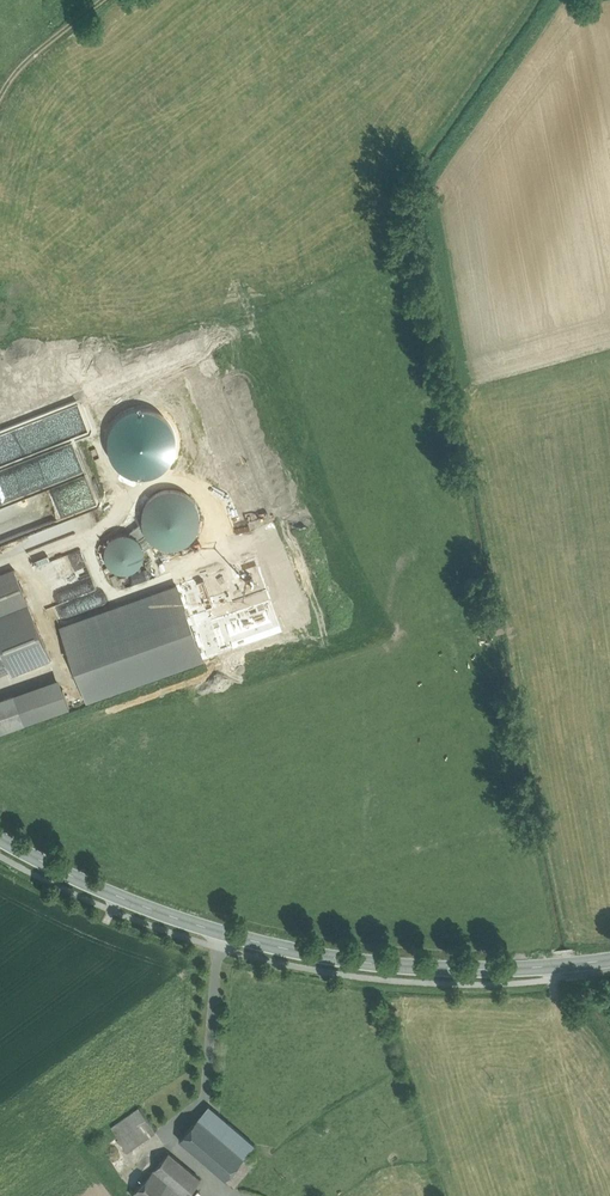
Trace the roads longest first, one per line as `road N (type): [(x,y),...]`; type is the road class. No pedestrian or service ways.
road 1 (tertiary): [(609,956),(512,970),(415,969),(317,956),(220,936),(123,901),(0,839)]
road 2 (track): [(107,0),(21,72),(0,109)]

